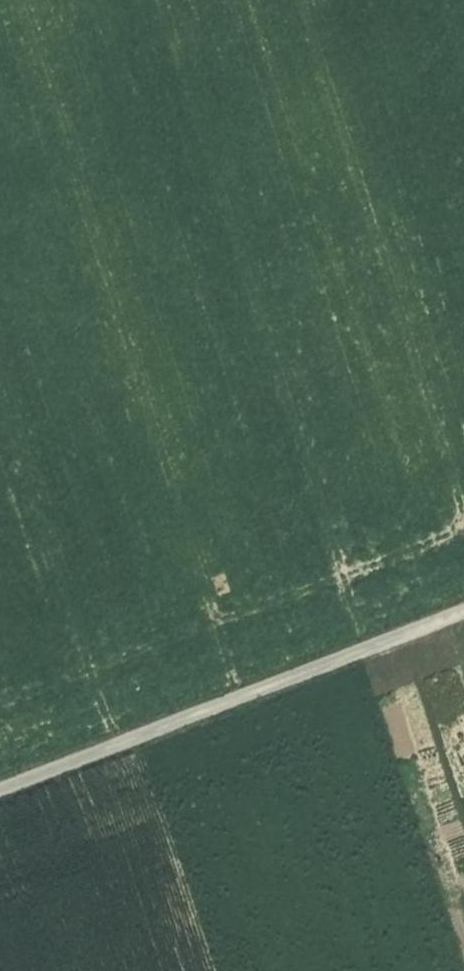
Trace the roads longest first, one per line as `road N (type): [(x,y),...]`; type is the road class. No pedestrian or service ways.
road 1 (track): [(0,784),(463,610)]

